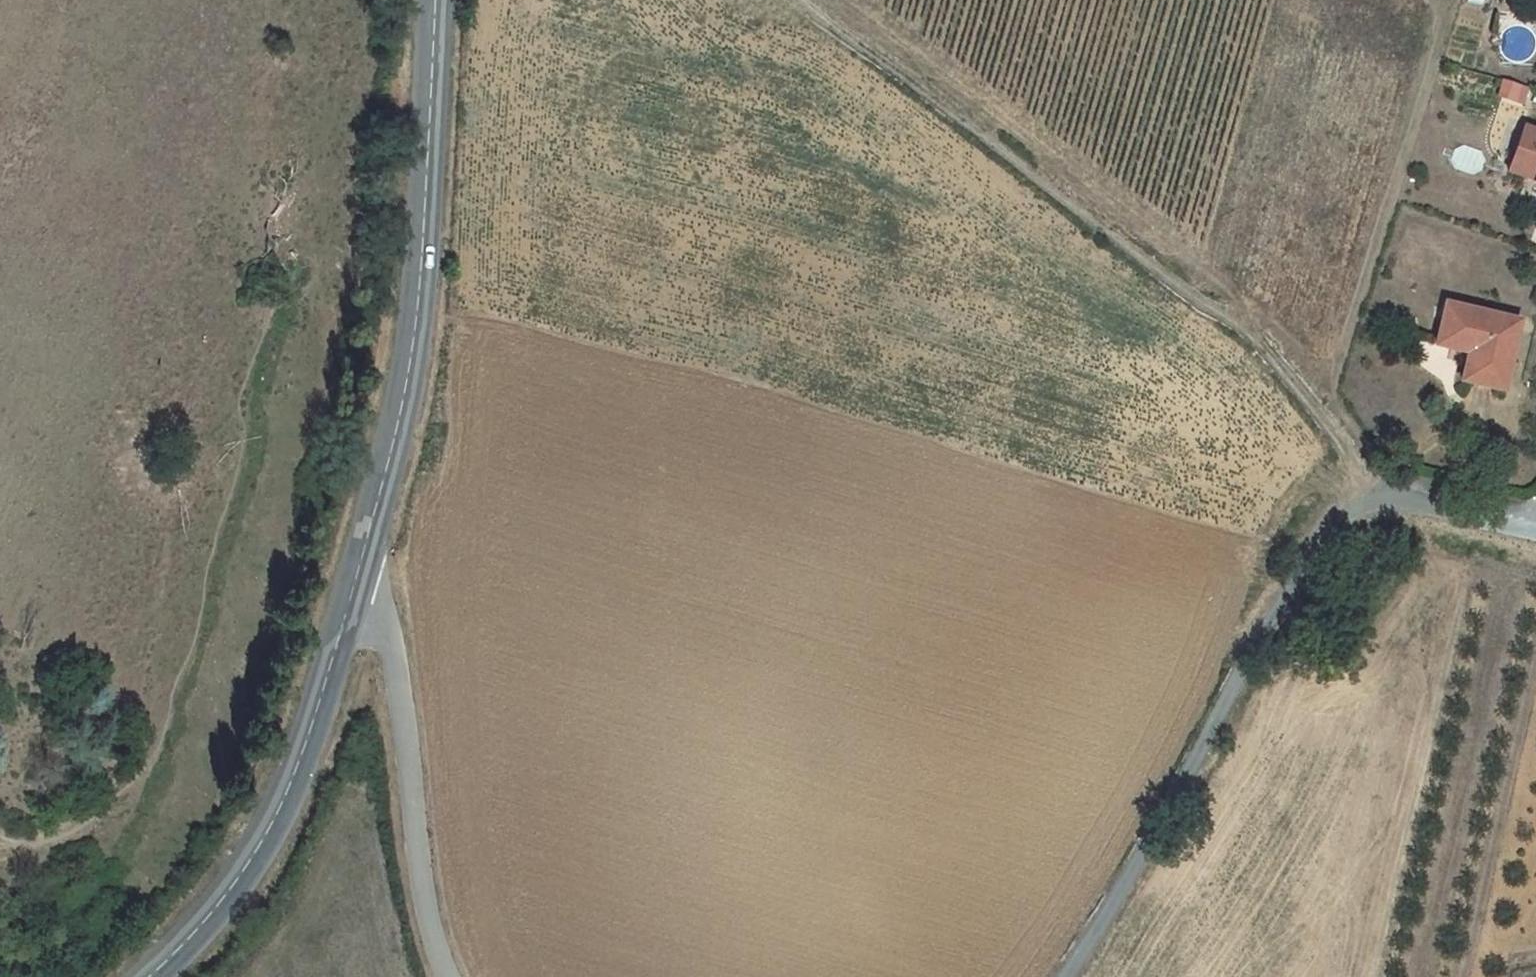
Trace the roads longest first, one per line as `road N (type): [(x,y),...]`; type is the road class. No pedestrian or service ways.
road 1 (unclassified): [(1535,533),(1394,504),(1340,521),(1266,622),(1058,976)]
road 2 (tertiary): [(360,566),(412,342),(434,0)]
road 3 (tertiary): [(150,976),(235,885),(271,828),(360,566)]
road 4 (unclassified): [(450,976),(424,897),(398,668),(360,566)]

